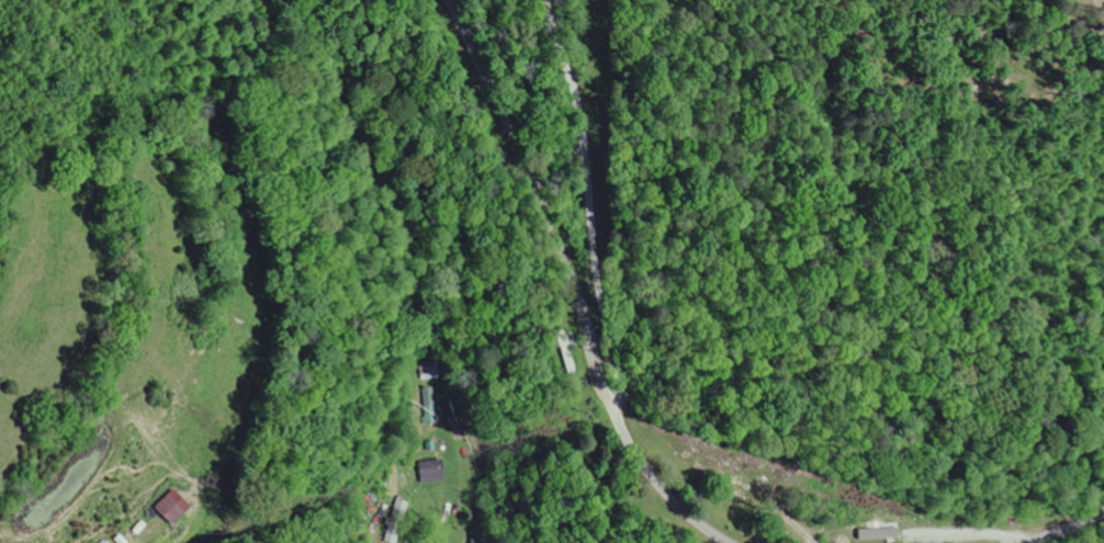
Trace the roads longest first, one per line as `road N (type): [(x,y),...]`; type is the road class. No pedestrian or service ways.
road 1 (residential): [(724,542),(654,480),(630,445),(526,162),(443,0)]

